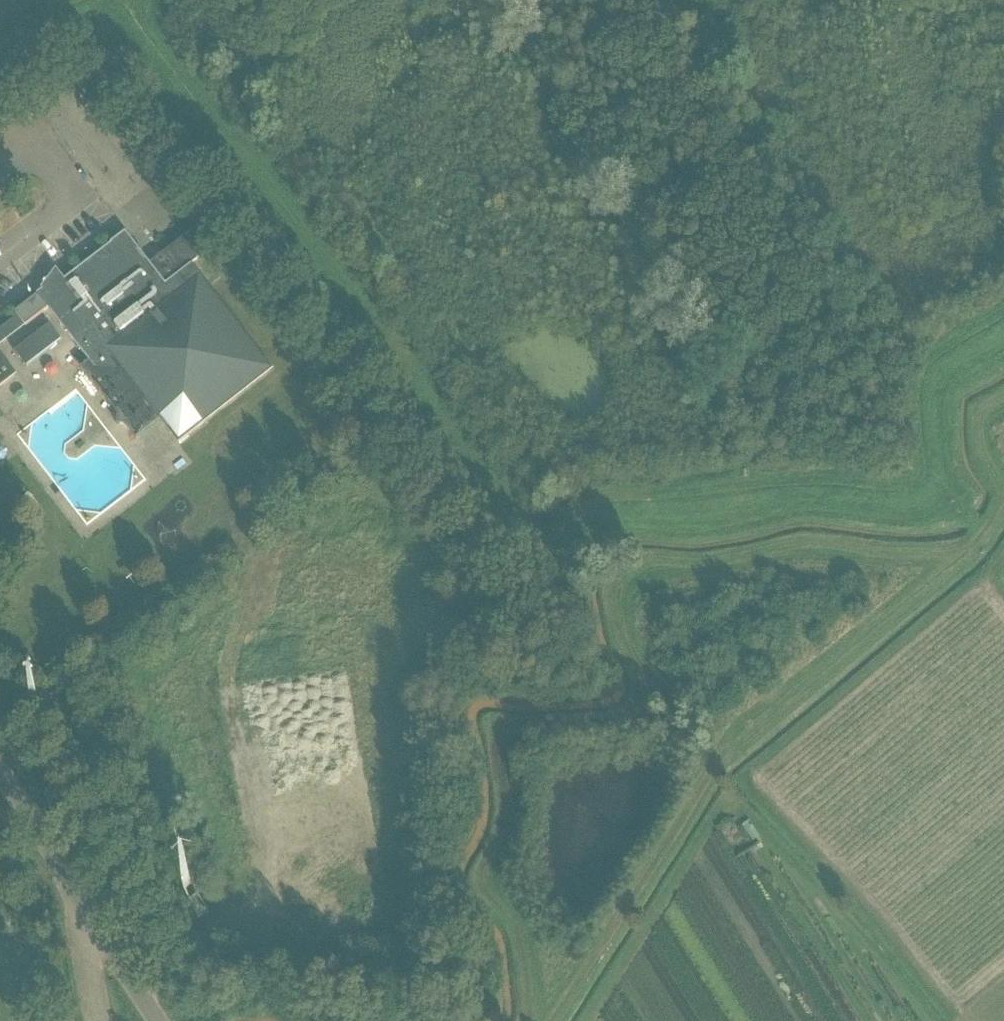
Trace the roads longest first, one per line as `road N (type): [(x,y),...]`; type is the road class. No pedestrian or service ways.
road 1 (unclassified): [(157,1020),(0,775)]

